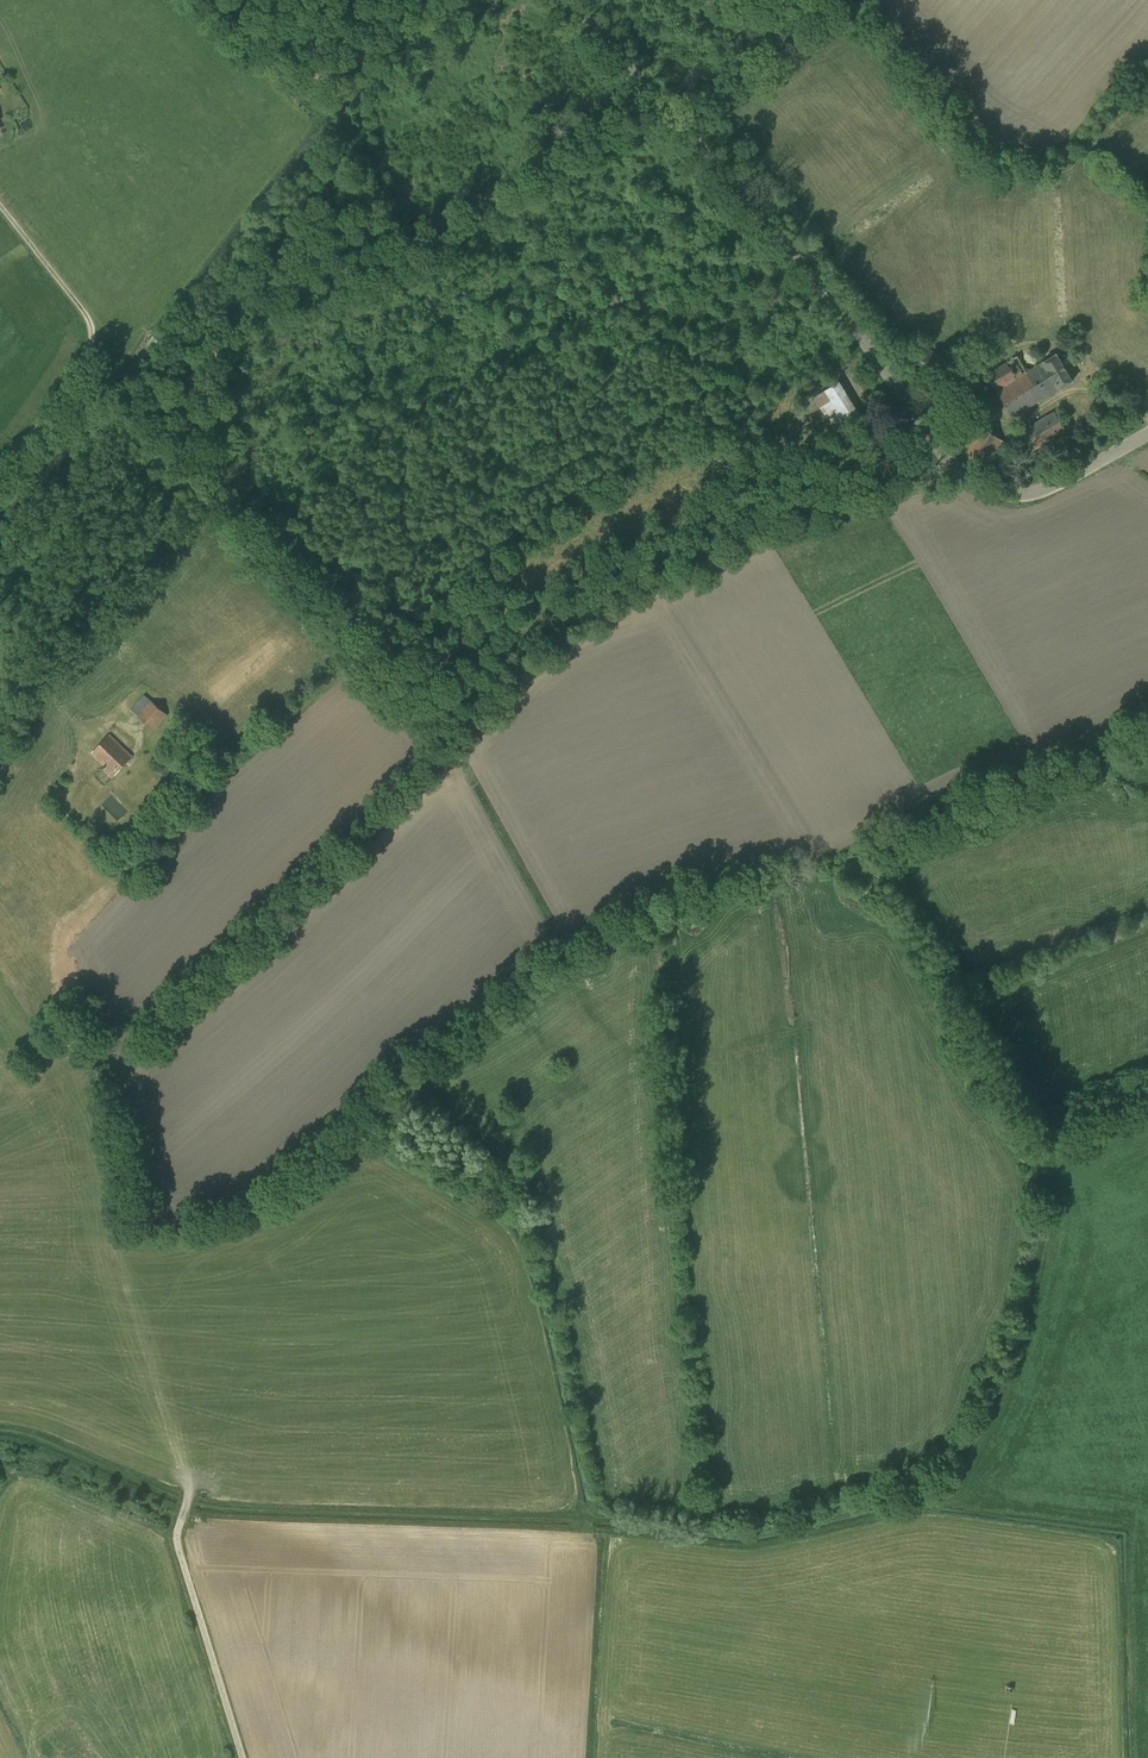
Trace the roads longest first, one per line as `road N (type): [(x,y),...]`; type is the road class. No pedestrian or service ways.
road 1 (tertiary): [(1147,436),(1044,493),(1006,496),(968,480),(761,216),(568,0)]
road 2 (track): [(241,1757),(175,1537),(189,1491)]

